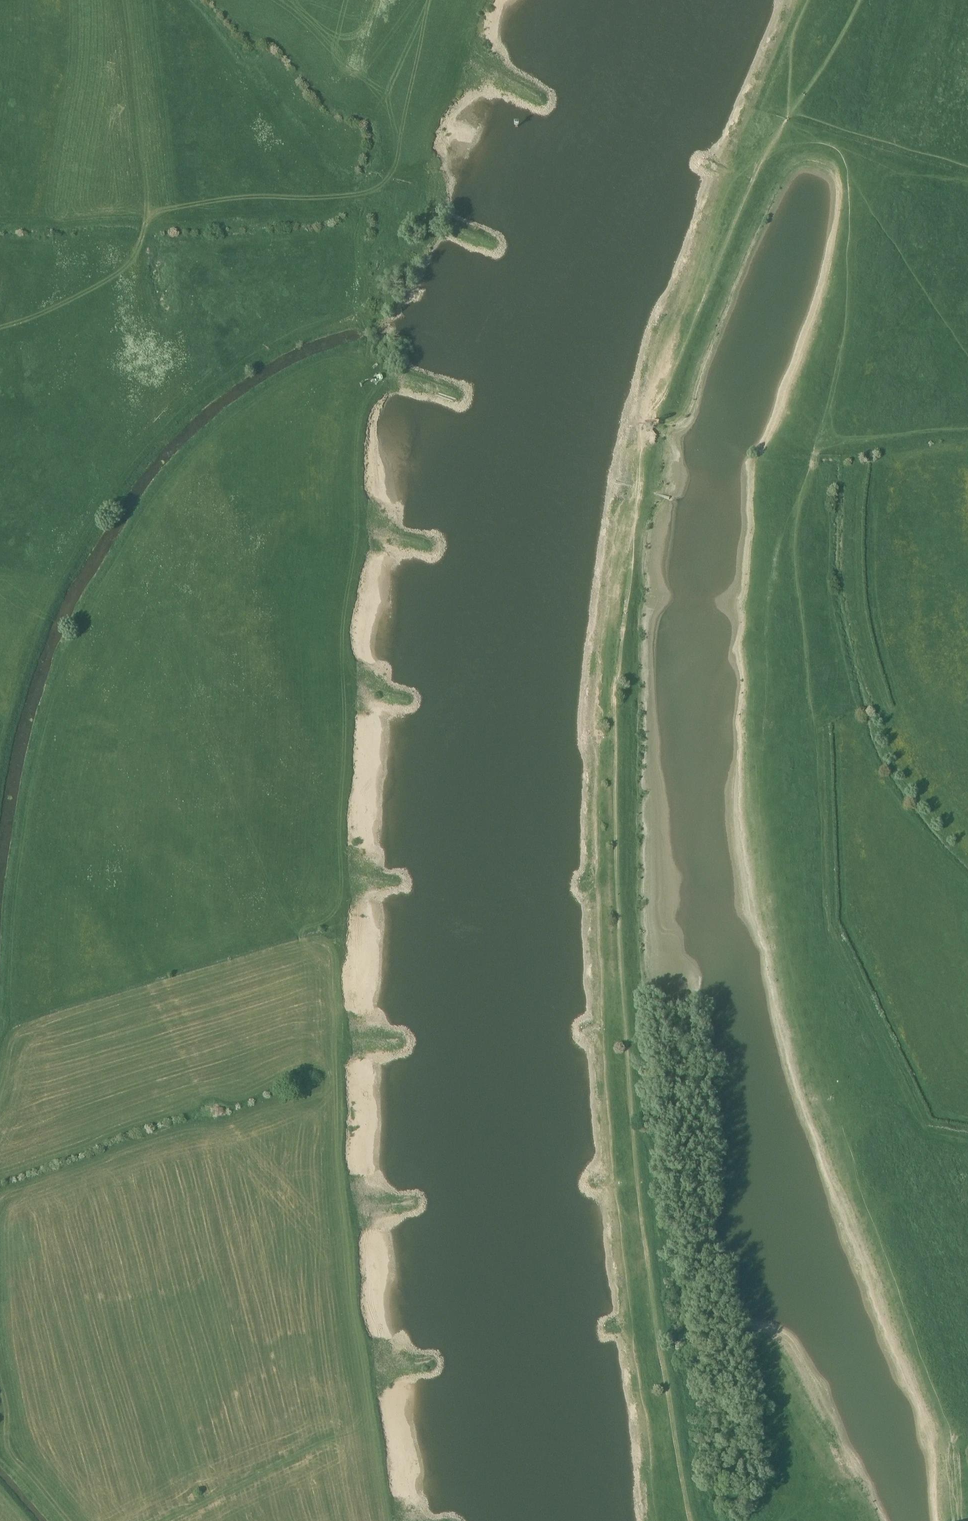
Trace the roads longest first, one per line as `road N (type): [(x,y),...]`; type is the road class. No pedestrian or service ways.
road 1 (track): [(320,1026),(340,1387),(328,1433),(370,1429)]
road 2 (track): [(328,1433),(160,1520)]

